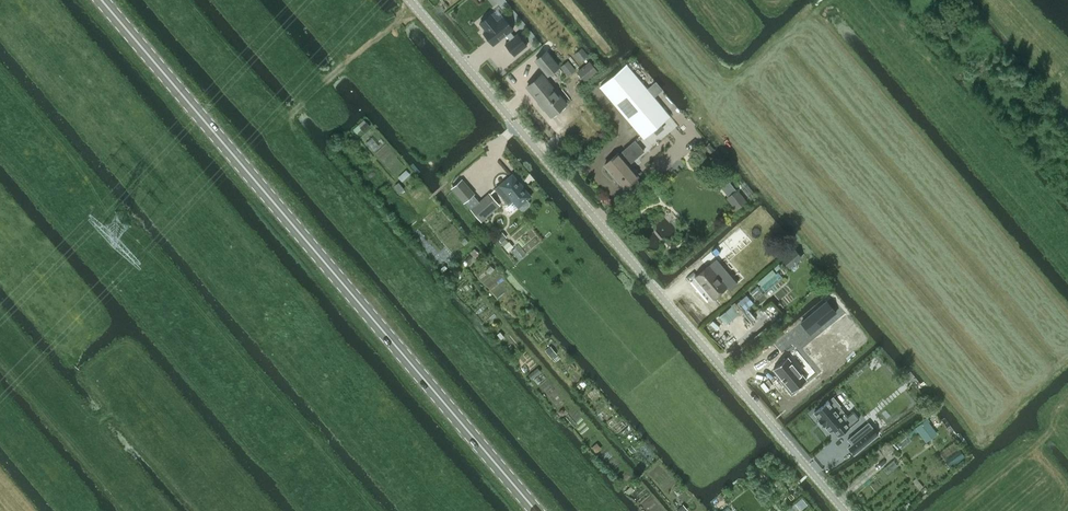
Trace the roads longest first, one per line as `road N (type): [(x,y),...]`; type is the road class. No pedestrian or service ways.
road 1 (secondary): [(538,510),(101,0)]
road 2 (tertiary): [(844,510),(408,0)]
road 3 (track): [(290,66),(302,81),(313,81),(414,6)]

